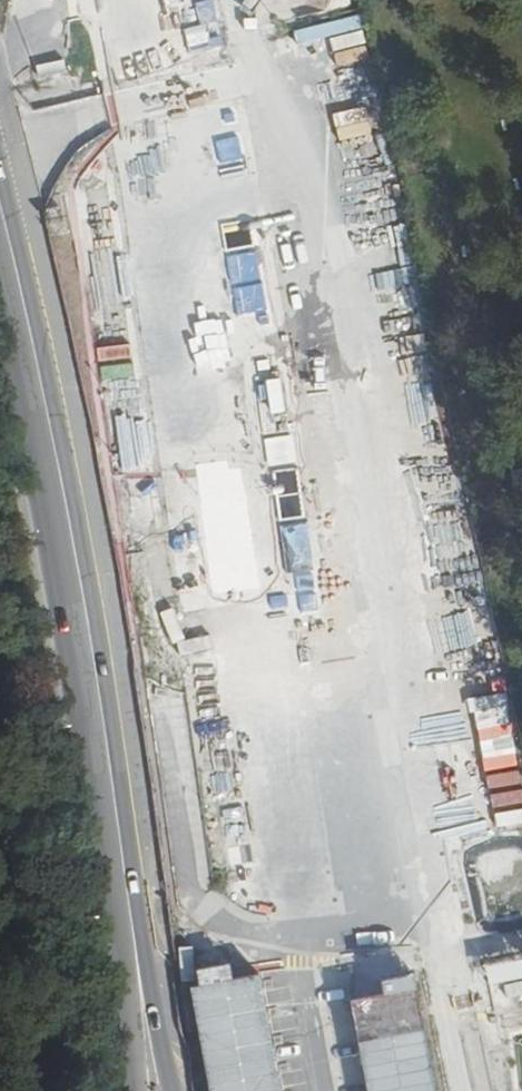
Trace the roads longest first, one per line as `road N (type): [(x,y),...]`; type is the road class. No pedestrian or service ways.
road 1 (primary): [(178,1090),(106,613),(0,123)]
road 2 (primary): [(0,272),(79,668),(135,1090)]

